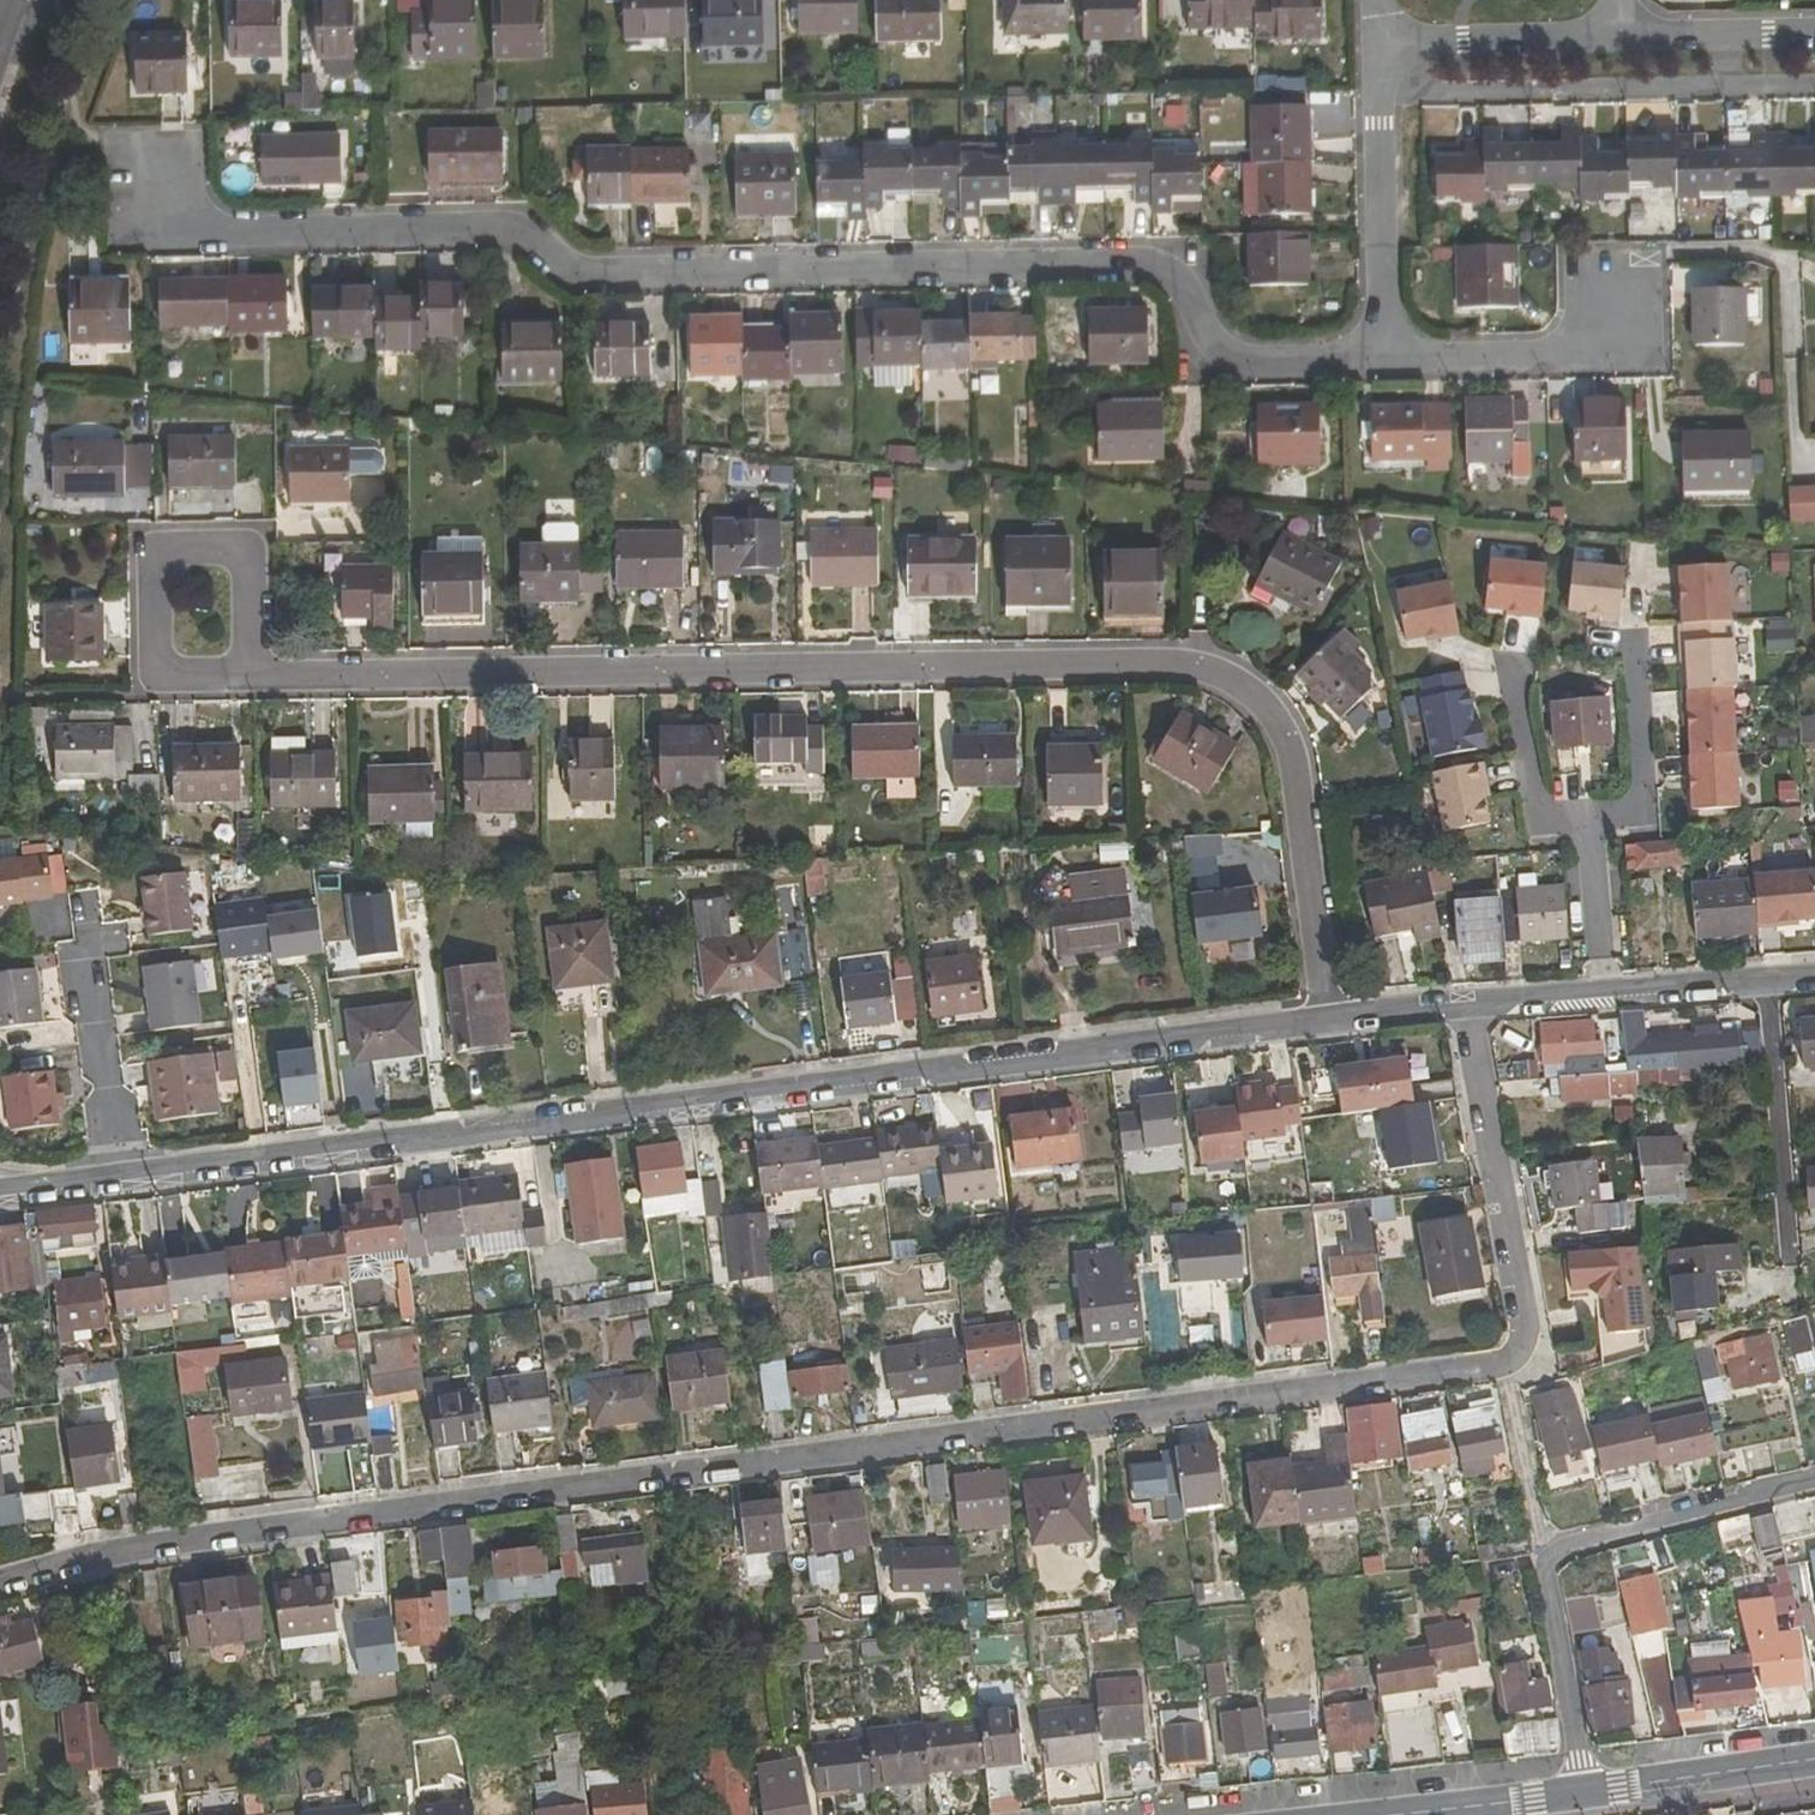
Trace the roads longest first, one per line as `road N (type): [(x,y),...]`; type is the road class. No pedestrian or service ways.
road 1 (residential): [(1468,1006),(1524,1345),(1505,1366),(105,1557),(0,1579)]
road 2 (residential): [(1338,1019),(1302,768),(1276,719),(1239,688),(1175,673),(255,680)]
road 3 (residential): [(1384,353),(1238,357),(1212,344),(1177,281),(1130,263),(578,274),(510,230),(201,230),(152,184)]
road 4 (residential): [(1338,1019),(122,1182)]
road 5 (residential): [(1814,1484),(1542,1554),(1586,1791)]
road 6 (residential): [(255,680),(157,682),(152,551),(252,550)]
road 7 (residential): [(1381,45),(1384,353)]
road 8 (residential): [(1768,981),(1790,1256)]
road 9 (residential): [(122,1182),(86,913)]
road 10 (residential): [(1384,353),(1595,348),(1614,309)]
road 11 (residential): [(1627,41),(1381,45)]
road 12 (primary): [(1586,1791),(1814,1759)]
road 13 (residential): [(1587,823),(1641,813),(1638,649)]
road 14 (residential): [(1514,669),(1541,823),(1587,823)]
road 15 (primary): [(1390,1814),(1586,1791)]
road 16 (residential): [(1814,37),(1627,41)]
road 17 (residential): [(1604,996),(1587,823)]
road 18 (residential): [(1768,981),(1604,996)]
road 19 (residential): [(1604,996),(1468,1006)]
road 20 (residential): [(1468,1006),(1338,1019)]
road 21 (residential): [(252,550),(255,680)]
road 22 (residential): [(122,1182),(0,1197)]

